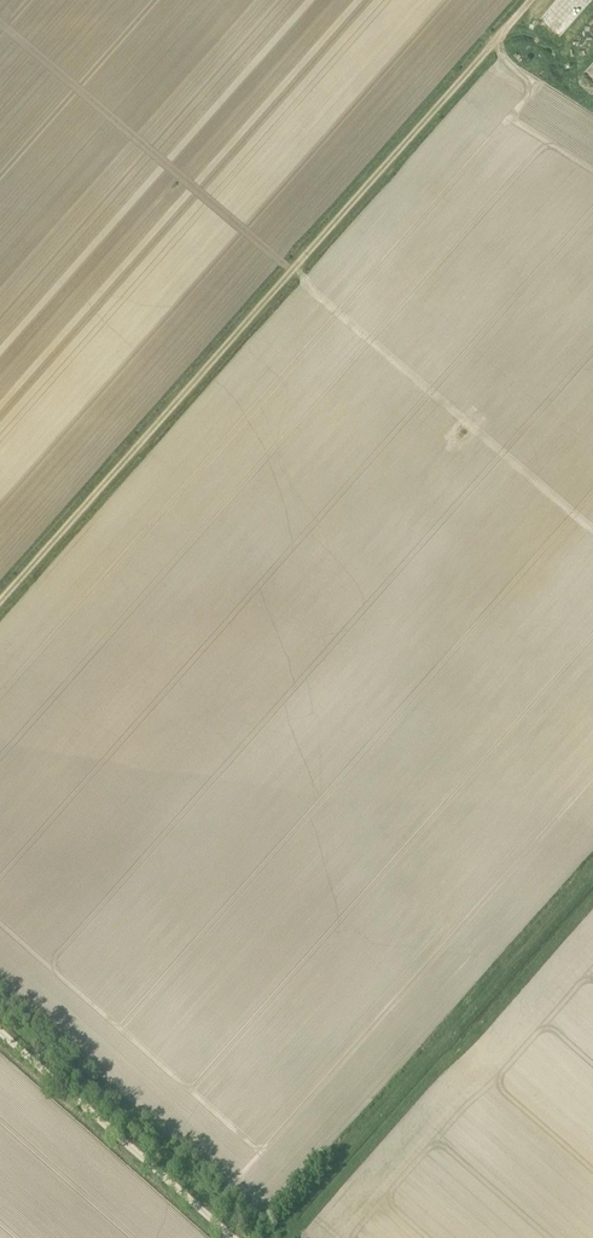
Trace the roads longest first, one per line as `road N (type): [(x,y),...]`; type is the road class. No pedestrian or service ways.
road 1 (track): [(0,604),(537,0)]
road 2 (track): [(592,878),(279,1237)]
road 3 (track): [(0,1035),(229,1237)]

